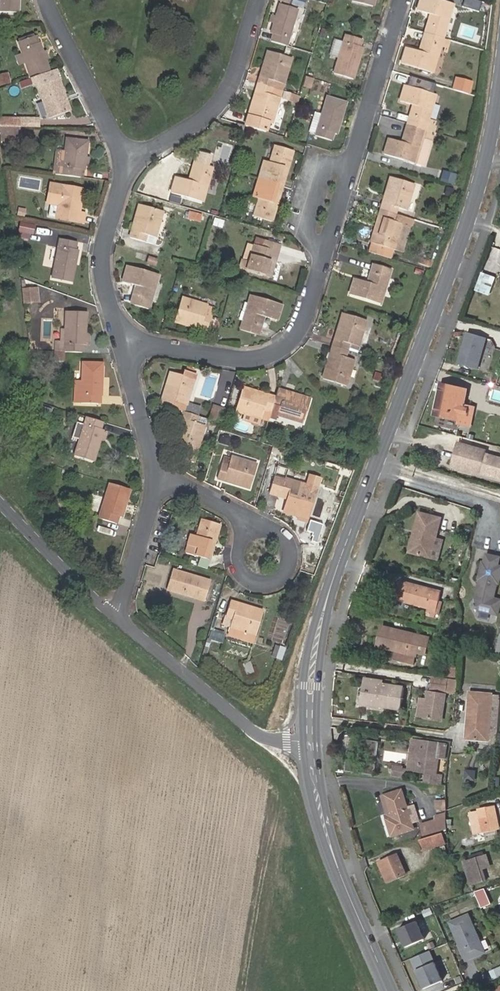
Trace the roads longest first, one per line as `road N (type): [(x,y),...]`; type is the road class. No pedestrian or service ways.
road 1 (secondary): [(309,745),(311,674),(327,601),(485,176),(499,100)]
road 2 (residential): [(402,0),(305,327),(285,349),(249,363),(124,334)]
road 3 (secondary): [(392,990),(322,819),(309,745)]
road 4 (residential): [(309,745),(269,740),(251,729),(117,616)]
road 5 (residential): [(130,163),(205,114),(236,78),(259,0)]
road 6 (residential): [(130,163),(54,0)]
road 7 (residential): [(124,334),(102,269),(130,163)]
road 8 (residential): [(117,616),(0,502)]
road 9 (residential): [(241,537),(234,554),(244,580),(279,583),(293,550),(284,534),(257,528)]
road 10 (residential): [(155,477),(124,334)]
road 11 (residential): [(117,616),(155,477)]

